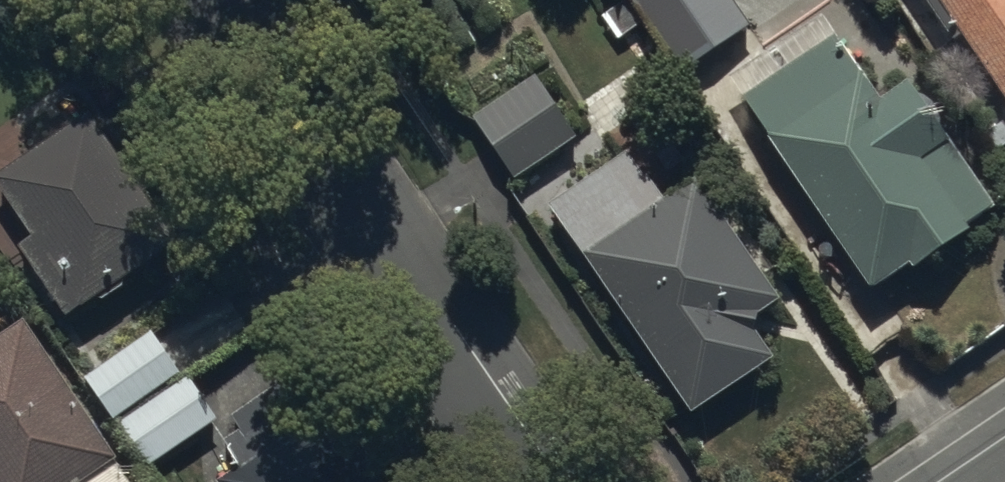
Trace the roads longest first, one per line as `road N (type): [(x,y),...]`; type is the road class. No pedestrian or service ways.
road 1 (residential): [(241,0),(567,481)]

